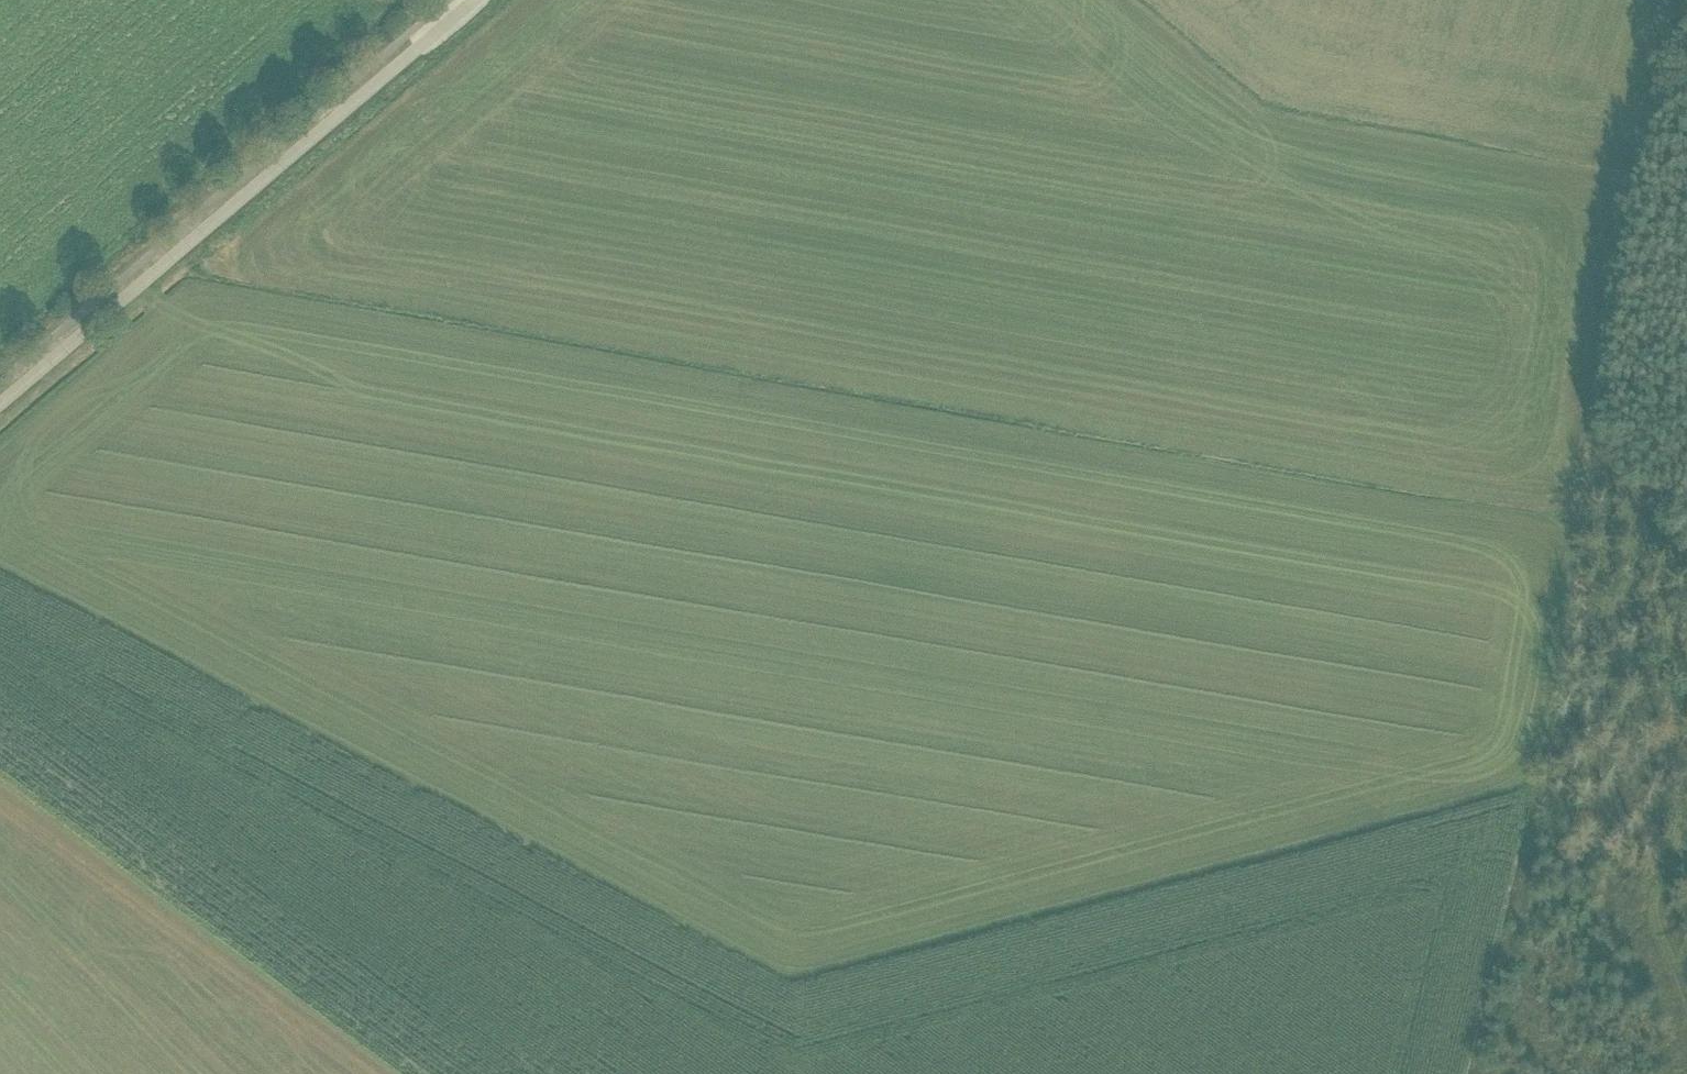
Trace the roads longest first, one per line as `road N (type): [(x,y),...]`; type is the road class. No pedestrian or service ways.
road 1 (unclassified): [(0,407),(468,0)]

